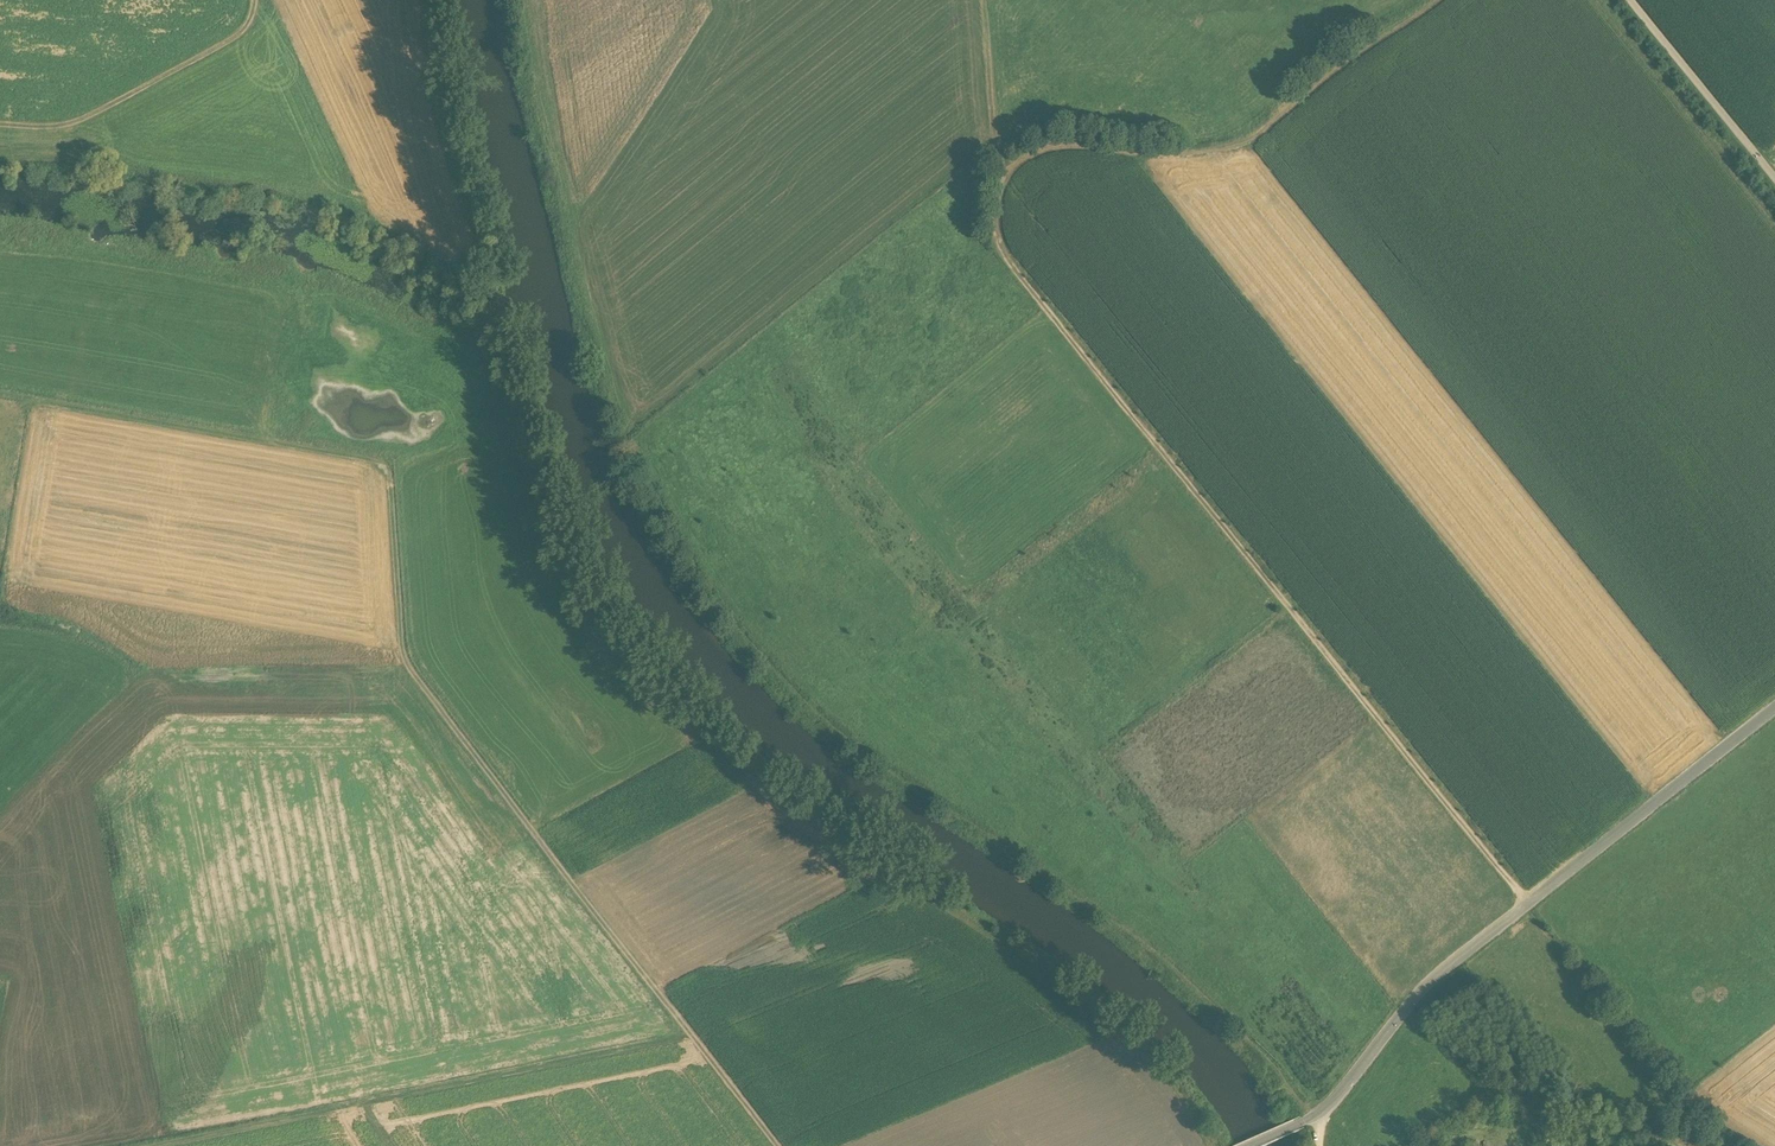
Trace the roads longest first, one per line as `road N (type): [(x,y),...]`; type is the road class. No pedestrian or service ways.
road 1 (track): [(517,0),(598,355),(643,481),(703,594),(764,670),(859,756),(1132,940),(1215,1009),(1315,1117),(1320,1145)]
road 2 (track): [(427,0),(440,119),(549,509),(596,596),(708,743),(815,827),(1089,1013),(1150,1069),(1213,1145)]
road 3 (track): [(0,397),(394,467),(405,663),(689,1037)]
road 4 (track): [(1001,173),(998,249),(1526,905)]
road 5 (unclassified): [(1774,705),(1435,976),(1315,1117),(1249,1145)]
road 6 (track): [(1001,173),(1060,143),(1157,151),(1230,143),(1322,68),(1428,0)]
road 7 (track): [(366,1102),(689,1037)]
road 8 (track): [(0,120),(70,119),(217,41),(249,16),(252,0)]
road 9 (track): [(138,1145),(366,1102)]
road 10 (track): [(1631,0),(1774,177)]
road 11 (track): [(981,0),(1001,173)]
road 12 (track): [(773,1145),(689,1037)]

